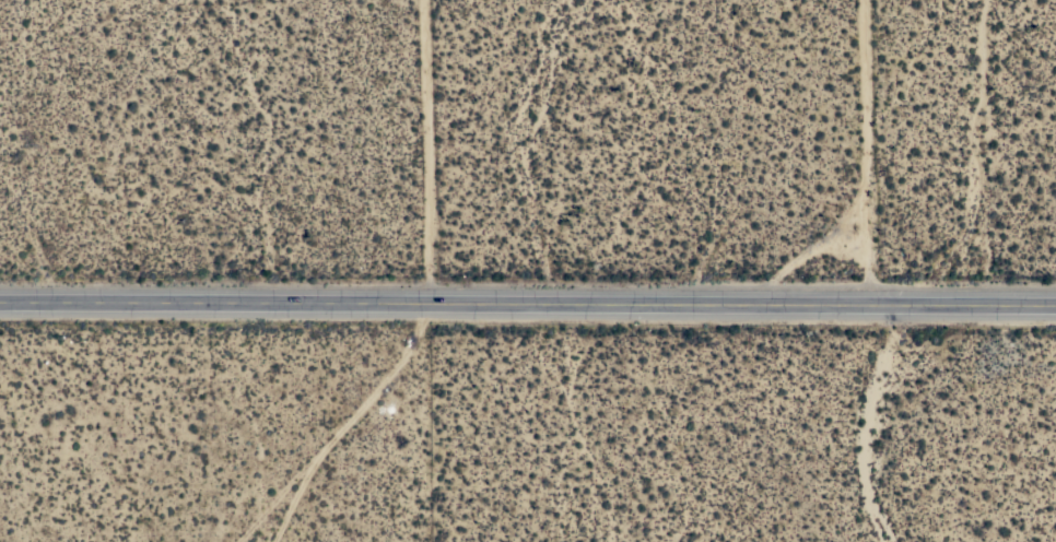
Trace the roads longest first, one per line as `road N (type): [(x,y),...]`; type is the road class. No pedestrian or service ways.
road 1 (trunk): [(0,304),(906,306)]
road 2 (residential): [(869,306),(865,0)]
road 3 (residential): [(436,305),(421,0)]
road 4 (trunk): [(928,306),(1055,306)]

